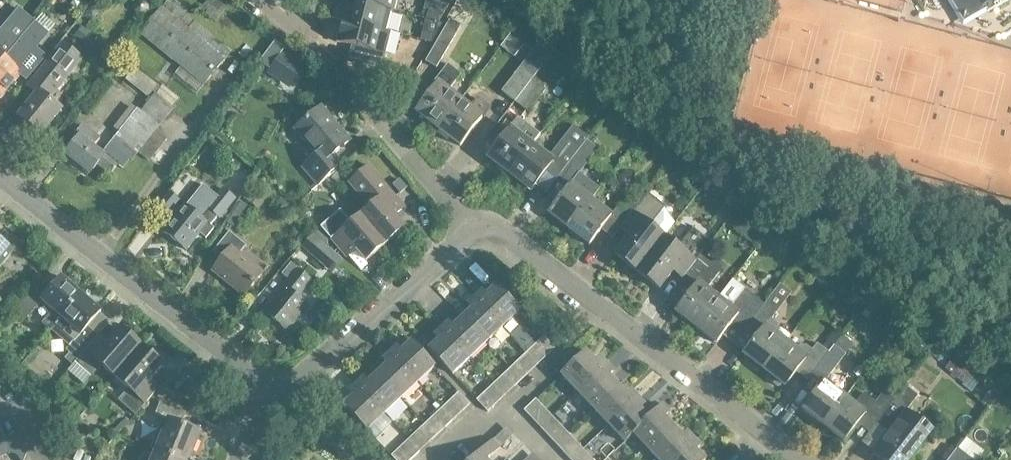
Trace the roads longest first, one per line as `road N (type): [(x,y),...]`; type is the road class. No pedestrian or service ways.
road 1 (residential): [(771,442),(500,232),(472,232)]
road 2 (residential): [(271,389),(0,177)]
road 3 (residential): [(271,389),(472,232)]
road 4 (residential): [(472,232),(336,77)]

